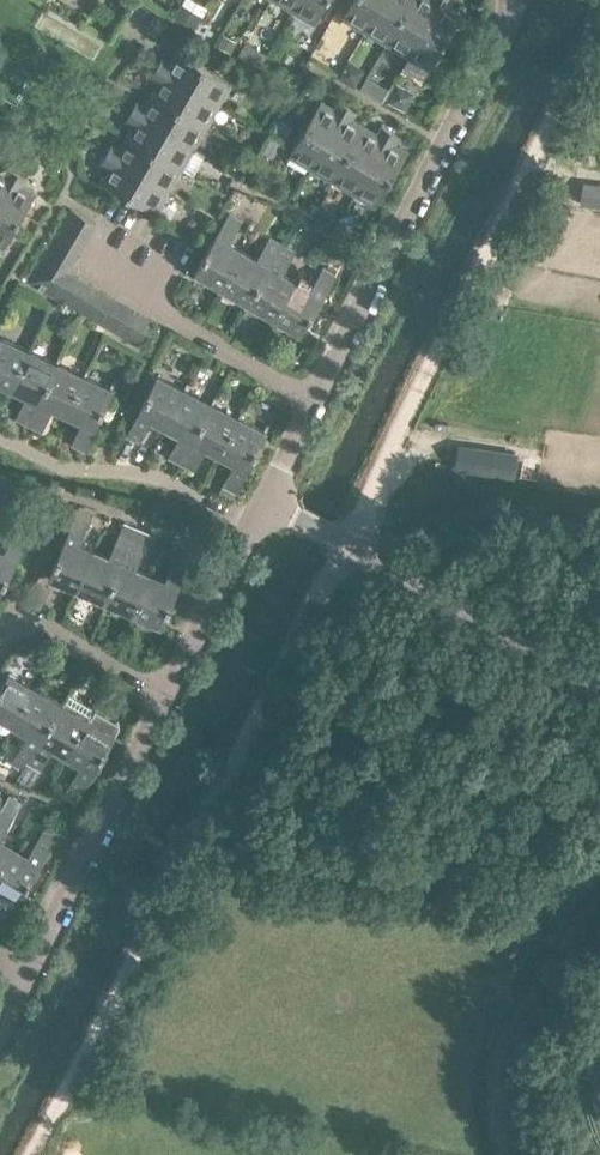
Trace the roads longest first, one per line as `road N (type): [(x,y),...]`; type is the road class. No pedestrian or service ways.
road 1 (track): [(32,1154),(599,27)]
road 2 (residential): [(315,394),(508,22),(507,0)]
road 3 (unclassified): [(599,666),(343,537),(289,515),(257,515)]
road 4 (tertiary): [(27,974),(164,692)]
road 5 (residential): [(0,441),(79,467),(150,476),(257,515)]
road 6 (residential): [(164,692),(17,616),(0,647)]
road 7 (tertiary): [(164,692),(257,515)]
road 8 (residential): [(157,310),(89,271),(111,234),(179,272)]
road 9 (residential): [(315,394),(157,310)]
road 10 (residential): [(257,515),(315,394)]

